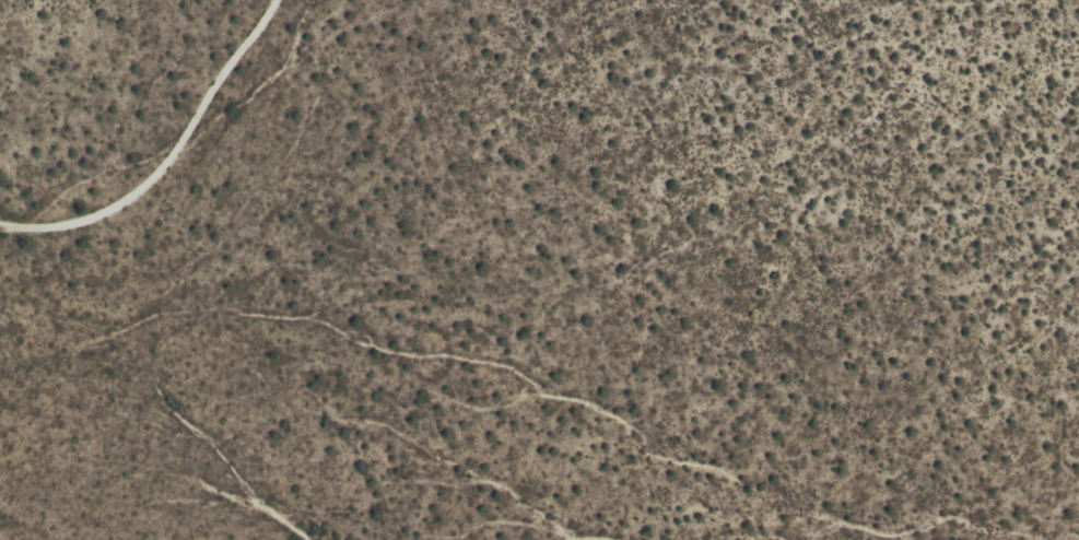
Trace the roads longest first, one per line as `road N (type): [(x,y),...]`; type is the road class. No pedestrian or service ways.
road 1 (track): [(0,230),(98,215),(156,173),(271,0)]

